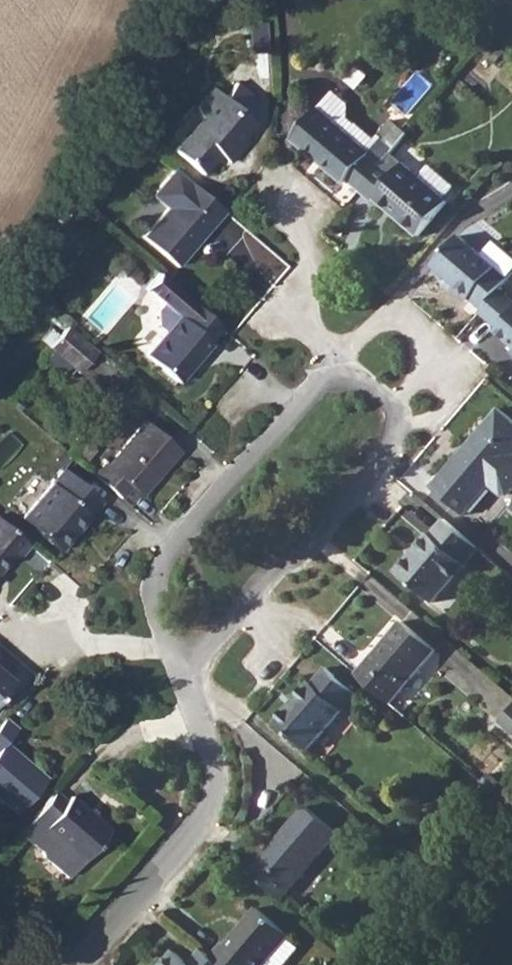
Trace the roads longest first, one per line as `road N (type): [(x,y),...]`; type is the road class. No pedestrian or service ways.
road 1 (residential): [(186,676),(392,449),(400,415),(377,391),(348,374),(317,387),(164,560),(151,587),(166,642)]
road 2 (residential): [(82,964),(210,814),(219,771),(186,676)]

